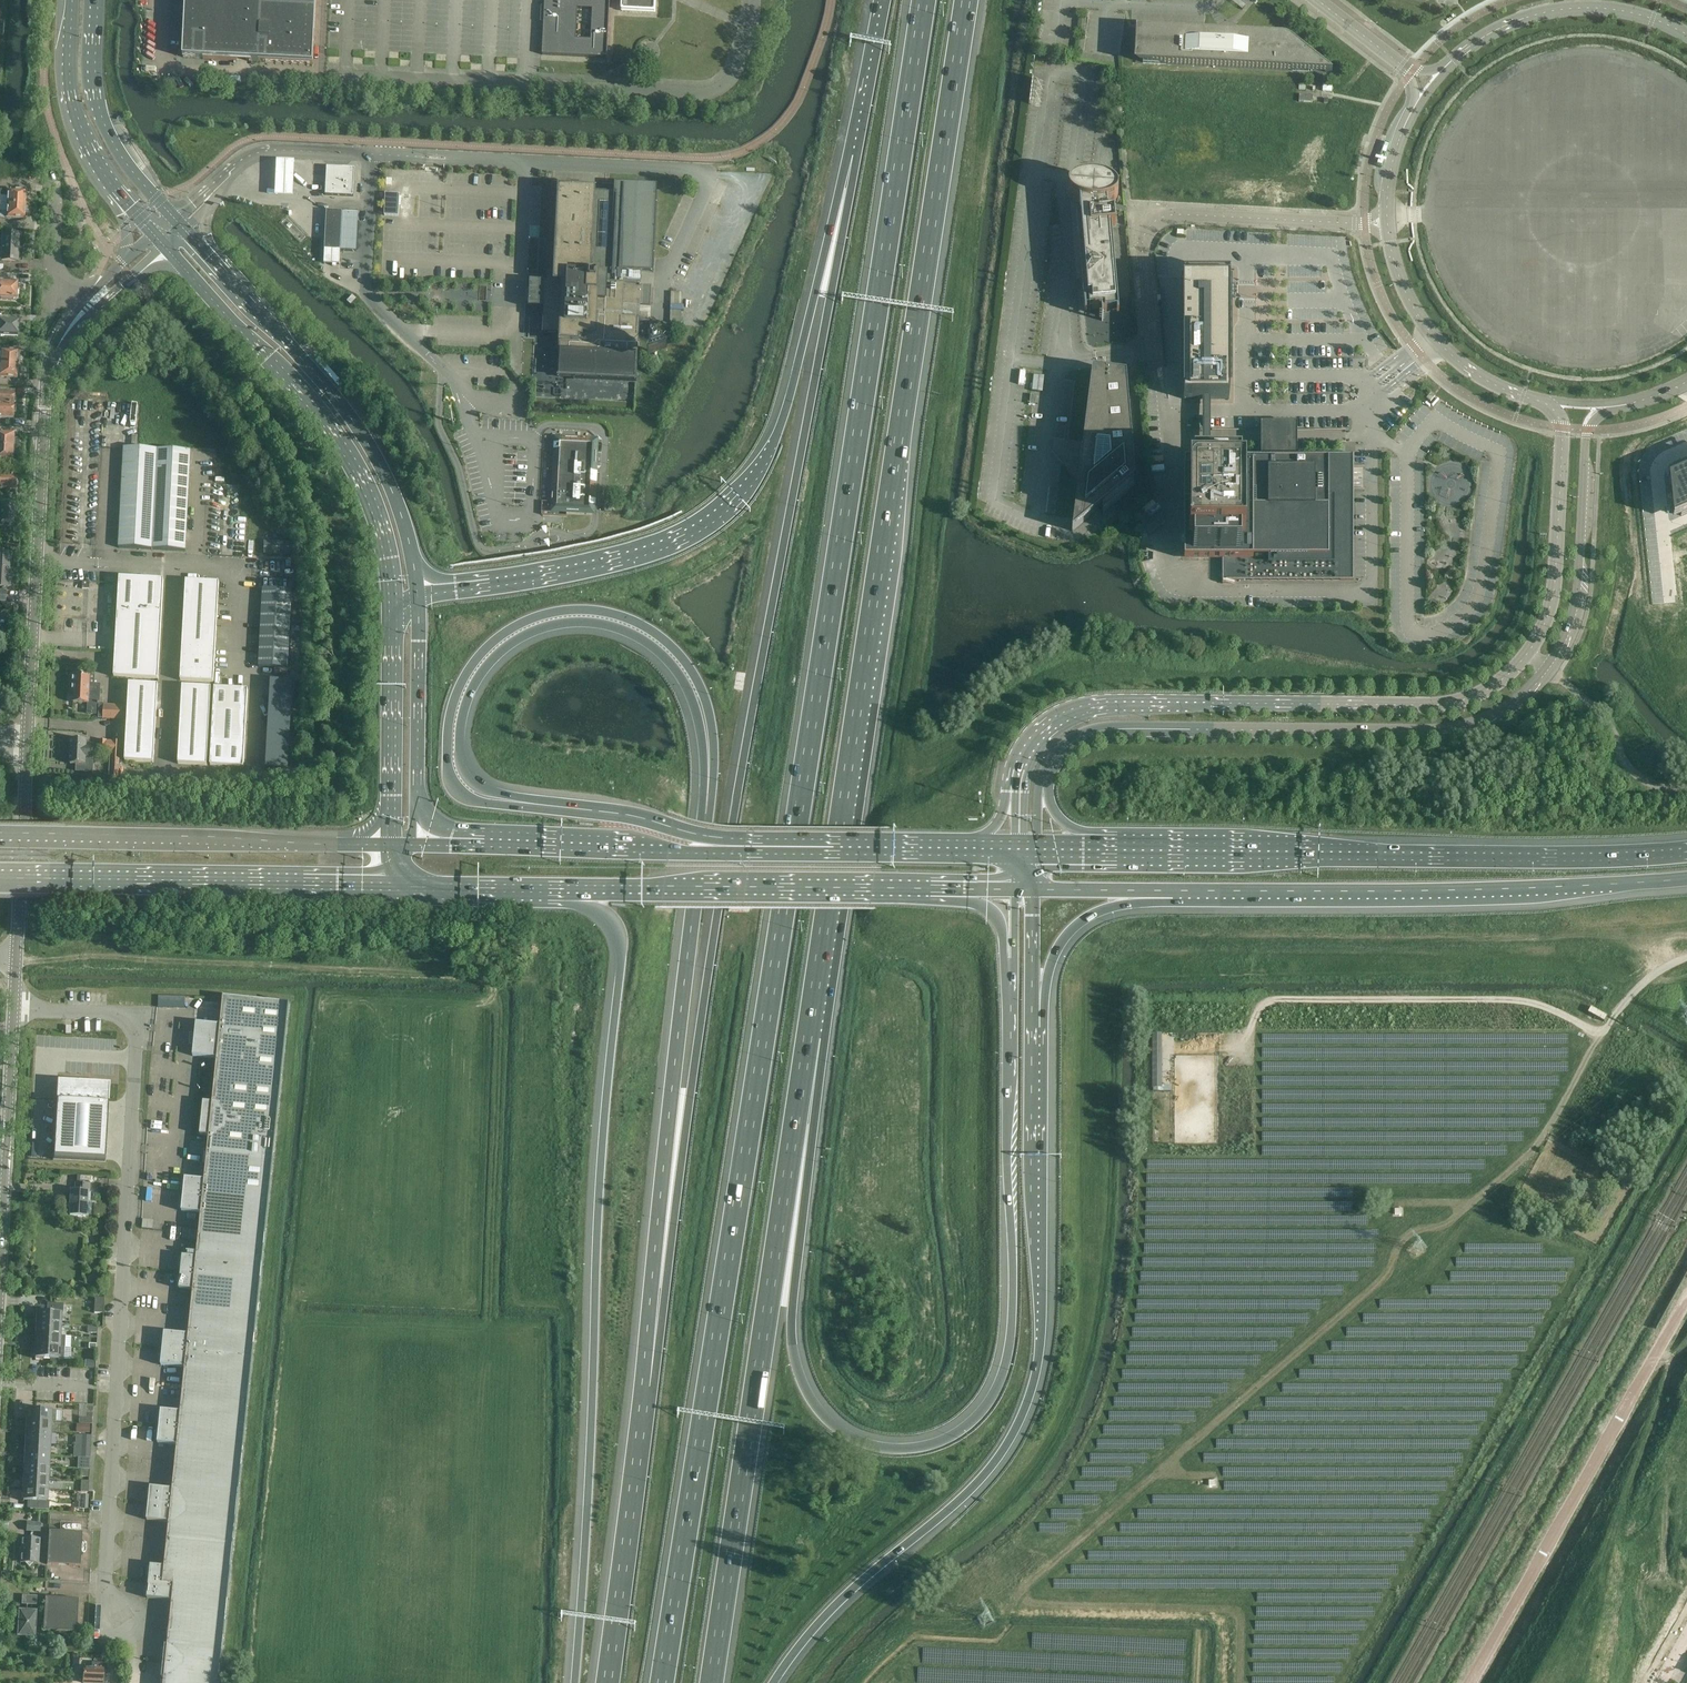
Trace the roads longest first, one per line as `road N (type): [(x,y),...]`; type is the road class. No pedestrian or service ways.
road 1 (motorway): [(924,0),(661,1682)]
road 2 (motorway): [(856,156),(732,825),(646,1385)]
road 3 (track): [(1616,1014),(1555,1122),(1442,1221),(1404,1234),(1387,1270),(1019,1586),(1026,1599),(1235,1610),(1240,1682)]
road 4 (motorway): [(809,1035),(966,0)]
road 5 (motorway): [(1004,978),(1009,1347),(989,1402),(961,1431),(931,1446),(898,1449),(845,1434),(819,1411),(798,1370),(791,1308),(809,1035)]
road 6 (motorway): [(575,886),(613,924),(619,959),(575,1682)]
road 7 (motorway): [(773,1682),(845,1596),(985,1475),(1027,1405),(1040,1338),(1036,1027)]
road 8 (unclassified): [(13,1008),(134,1017),(101,1595),(122,1620)]
road 9 (unclassified): [(13,1008),(47,386),(62,339),(89,306)]
road 10 (motorway): [(856,156),(780,428),(728,503),(684,535),(624,558),(417,593)]
road 11 (motorway): [(711,1682),(809,1035)]
road 12 (motorway): [(537,804),(457,793),(446,757),(451,708),(478,655),(513,626),(592,610),(658,635),(692,671),(708,709),(706,812)]
road 13 (trunk): [(1686,848),(1109,850)]
road 14 (motorway): [(706,812),(646,1385)]
road 15 (tertiary): [(1526,660),(1498,687),(1460,703),(1123,703),(1074,710),(1029,744),(1014,792)]
road 16 (motorway): [(537,804),(479,787),(466,773),(463,710),(505,647),(536,630),(588,623),(646,643),(681,679),(701,733),(706,812)]
road 17 (tertiary): [(1045,774),(1069,743),(1104,729),(1467,728),(1512,707),(1547,673)]
road 18 (trunk): [(1173,890),(1686,879)]
road 19 (track): [(1607,1028),(1546,997),(1272,999),(1256,1013),(1243,1047),(1170,1046)]
road 20 (secondary): [(417,593),(405,526),(368,443),(180,224)]
road 21 (unclassified): [(1471,1682),(1686,1298)]
road 22 (secondary): [(166,247),(350,457),(383,536),(393,607)]
road 23 (primary): [(0,878),(398,883)]
road 24 (primary): [(390,844),(0,833)]
road 25 (trunk): [(575,886),(950,889)]
road 26 (residential): [(1151,349),(1142,244),(1159,218),(1387,222)]
road 27 (trunk): [(731,846),(690,854),(412,845)]
road 28 (motorway): [(646,1385),(607,1682)]
road 29 (tertiary): [(1686,34),(1620,10),(1552,11),(1483,37),(1429,86)]
road 30 (tertiary): [(1547,673),(1574,614),(1588,430),(1614,406)]
road 31 (tertiary): [(1544,403),(1561,428),(1555,573),(1548,617),(1526,660)]
road 32 (secondary): [(73,0),(70,71),(81,127),(104,174),(156,236)]
road 33 (tertiary): [(1387,222),(1403,287),(1434,336),(1485,379),(1544,403)]
road 34 (secondary): [(412,845),(417,593)]
road 35 (secondary): [(180,224),(136,177),(100,112),(98,0)]
road 36 (unclassified): [(0,1249),(13,1008)]
road 37 (trunk): [(393,607),(390,844)]
road 38 (trunk): [(964,848),(731,846)]
road 39 (unclassified): [(372,157),(254,155),(180,224)]
road 40 (motorway): [(1036,1027),(1048,969),(1073,929),(1110,907),(1173,890)]
road 41 (unclassified): [(301,77),(171,72),(152,60),(154,0)]
road 42 (motorway): [(731,846),(638,817),(537,804)]
road 43 (unclassified): [(1686,789),(1642,780),(1600,714),(1547,673)]
road 44 (trunk): [(398,883),(575,886)]
road 45 (motorway): [(887,0),(856,156)]
road 46 (tertiary): [(1429,86),(1395,151),(1387,222)]
road 47 (tertiary): [(1317,0),(1429,86)]
road 48 (trunk): [(1035,889),(1173,890)]
road 49 (motorway): [(1036,1027),(1035,889)]

